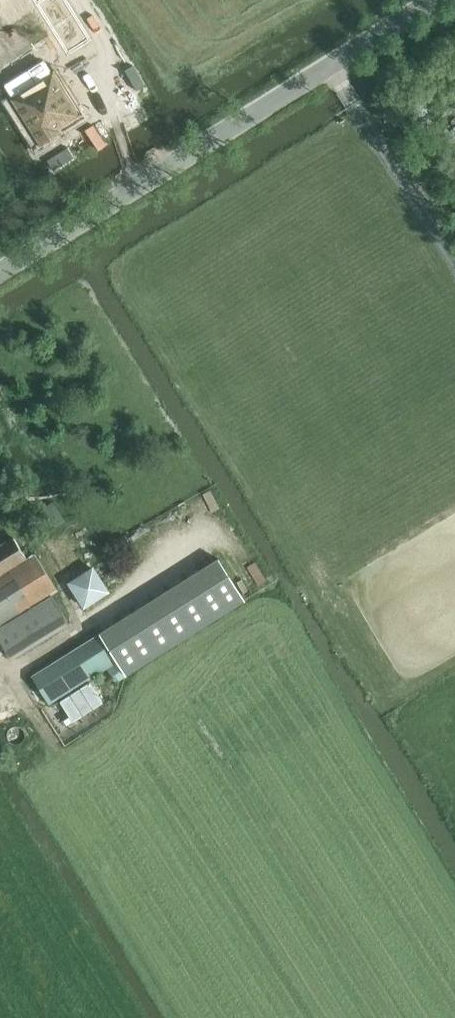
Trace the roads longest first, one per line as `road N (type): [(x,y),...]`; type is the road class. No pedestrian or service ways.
road 1 (unclassified): [(0,270),(433,0)]

